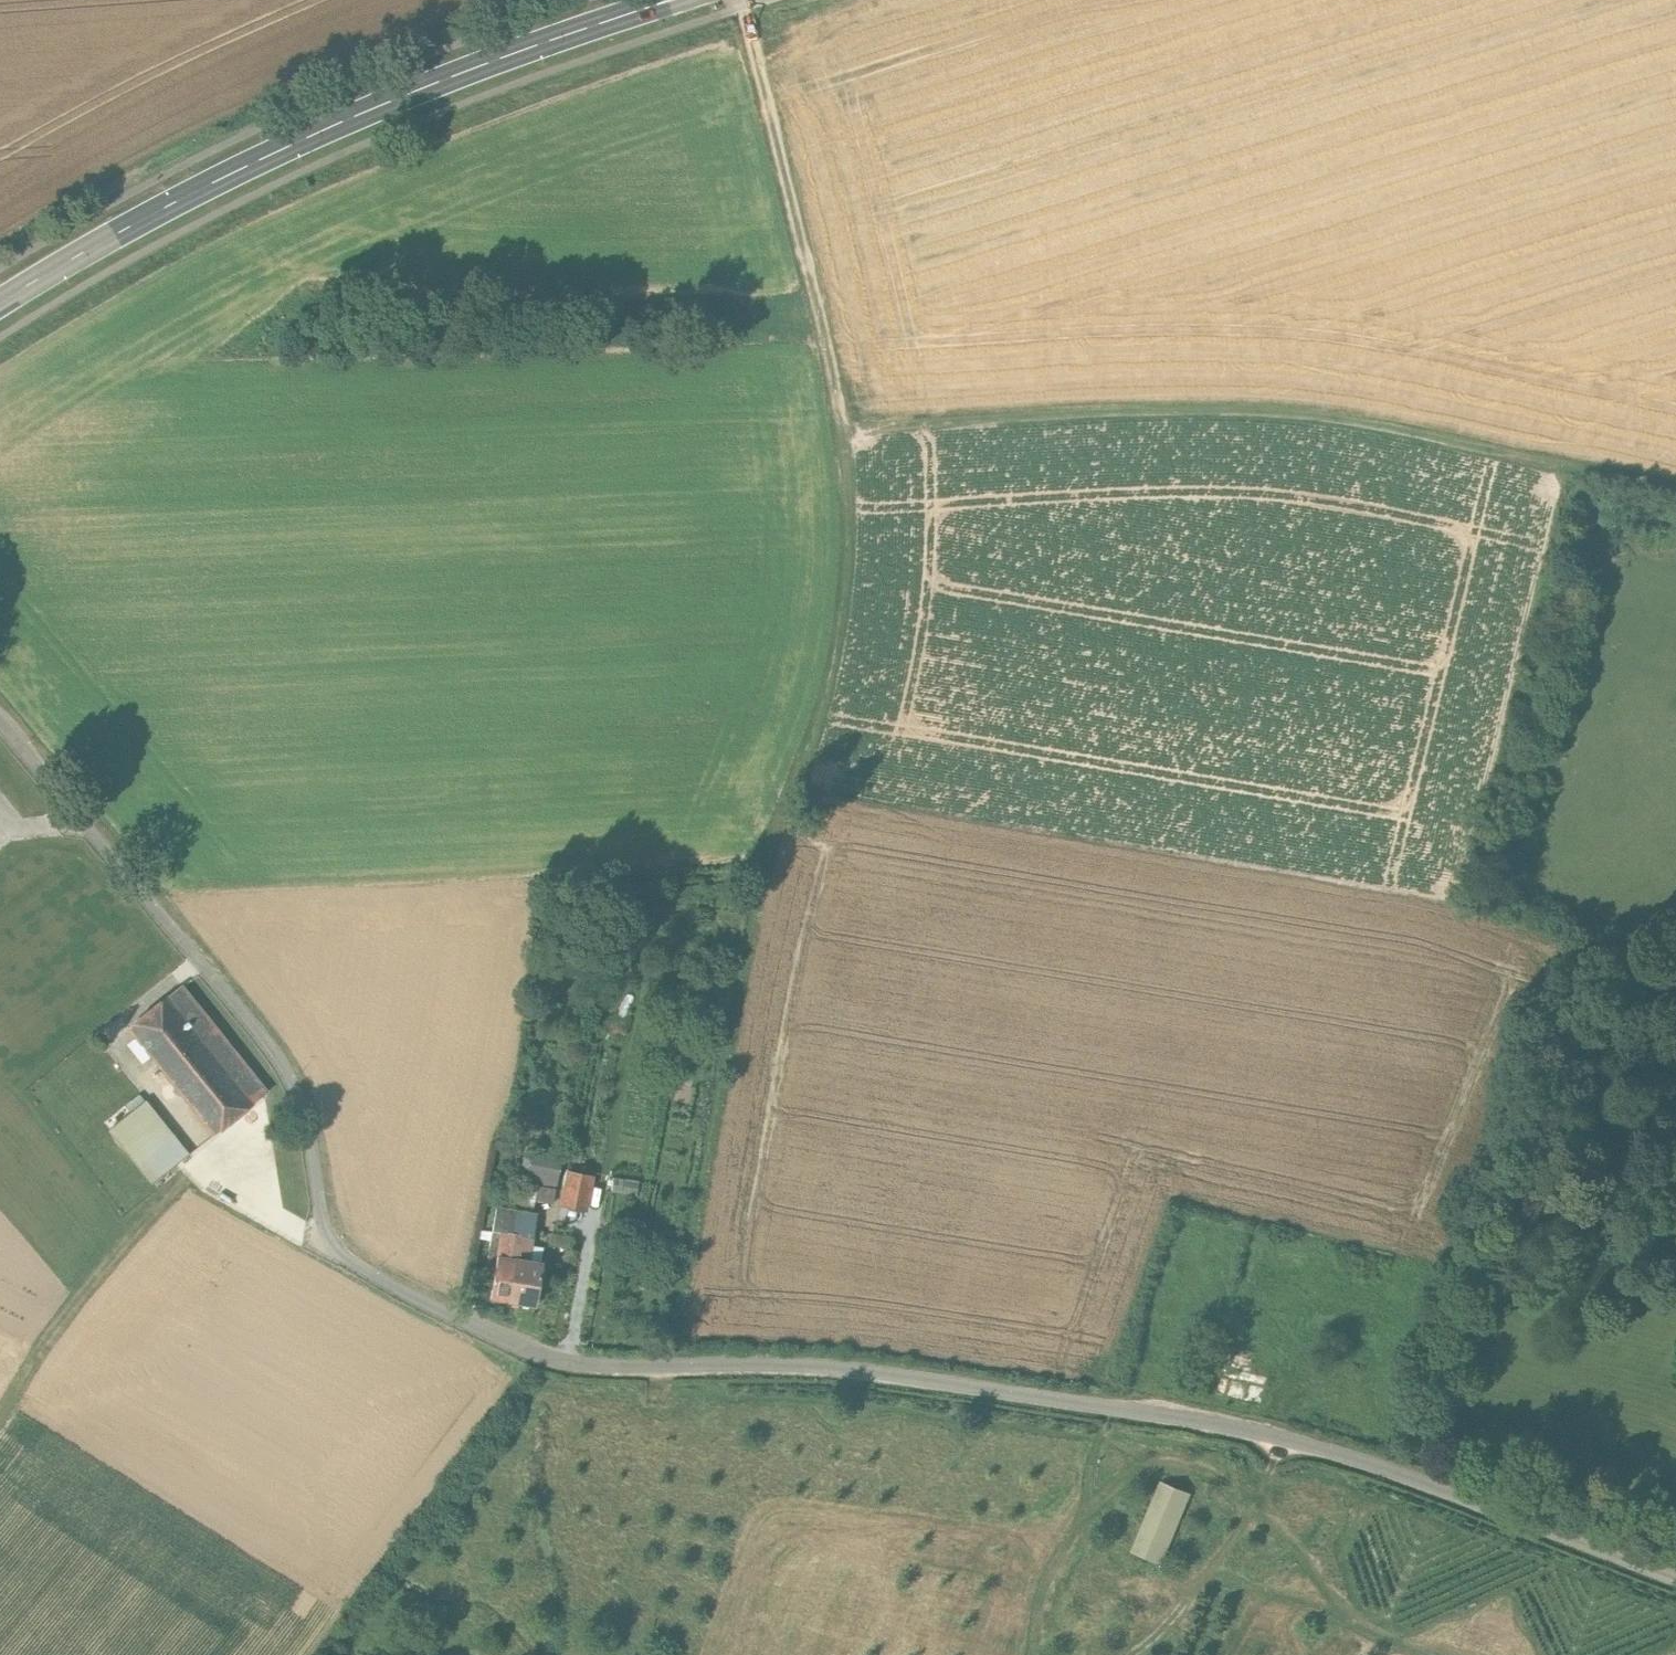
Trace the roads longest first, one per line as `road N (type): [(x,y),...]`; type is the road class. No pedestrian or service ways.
road 1 (unclassified): [(1675,1575),(1406,1470),(1099,1405),(888,1372),(602,1367),(527,1353),(336,1250),(289,1061),(0,725)]
road 2 (track): [(1675,499),(1382,429),(1258,416),(1008,420),(846,435)]
road 3 (tertiary): [(0,303),(272,155),(444,81),(670,0)]
road 4 (track): [(336,1250),(245,1201),(201,1162),(60,1319),(0,1410)]
road 5 (track): [(846,435),(745,0)]

